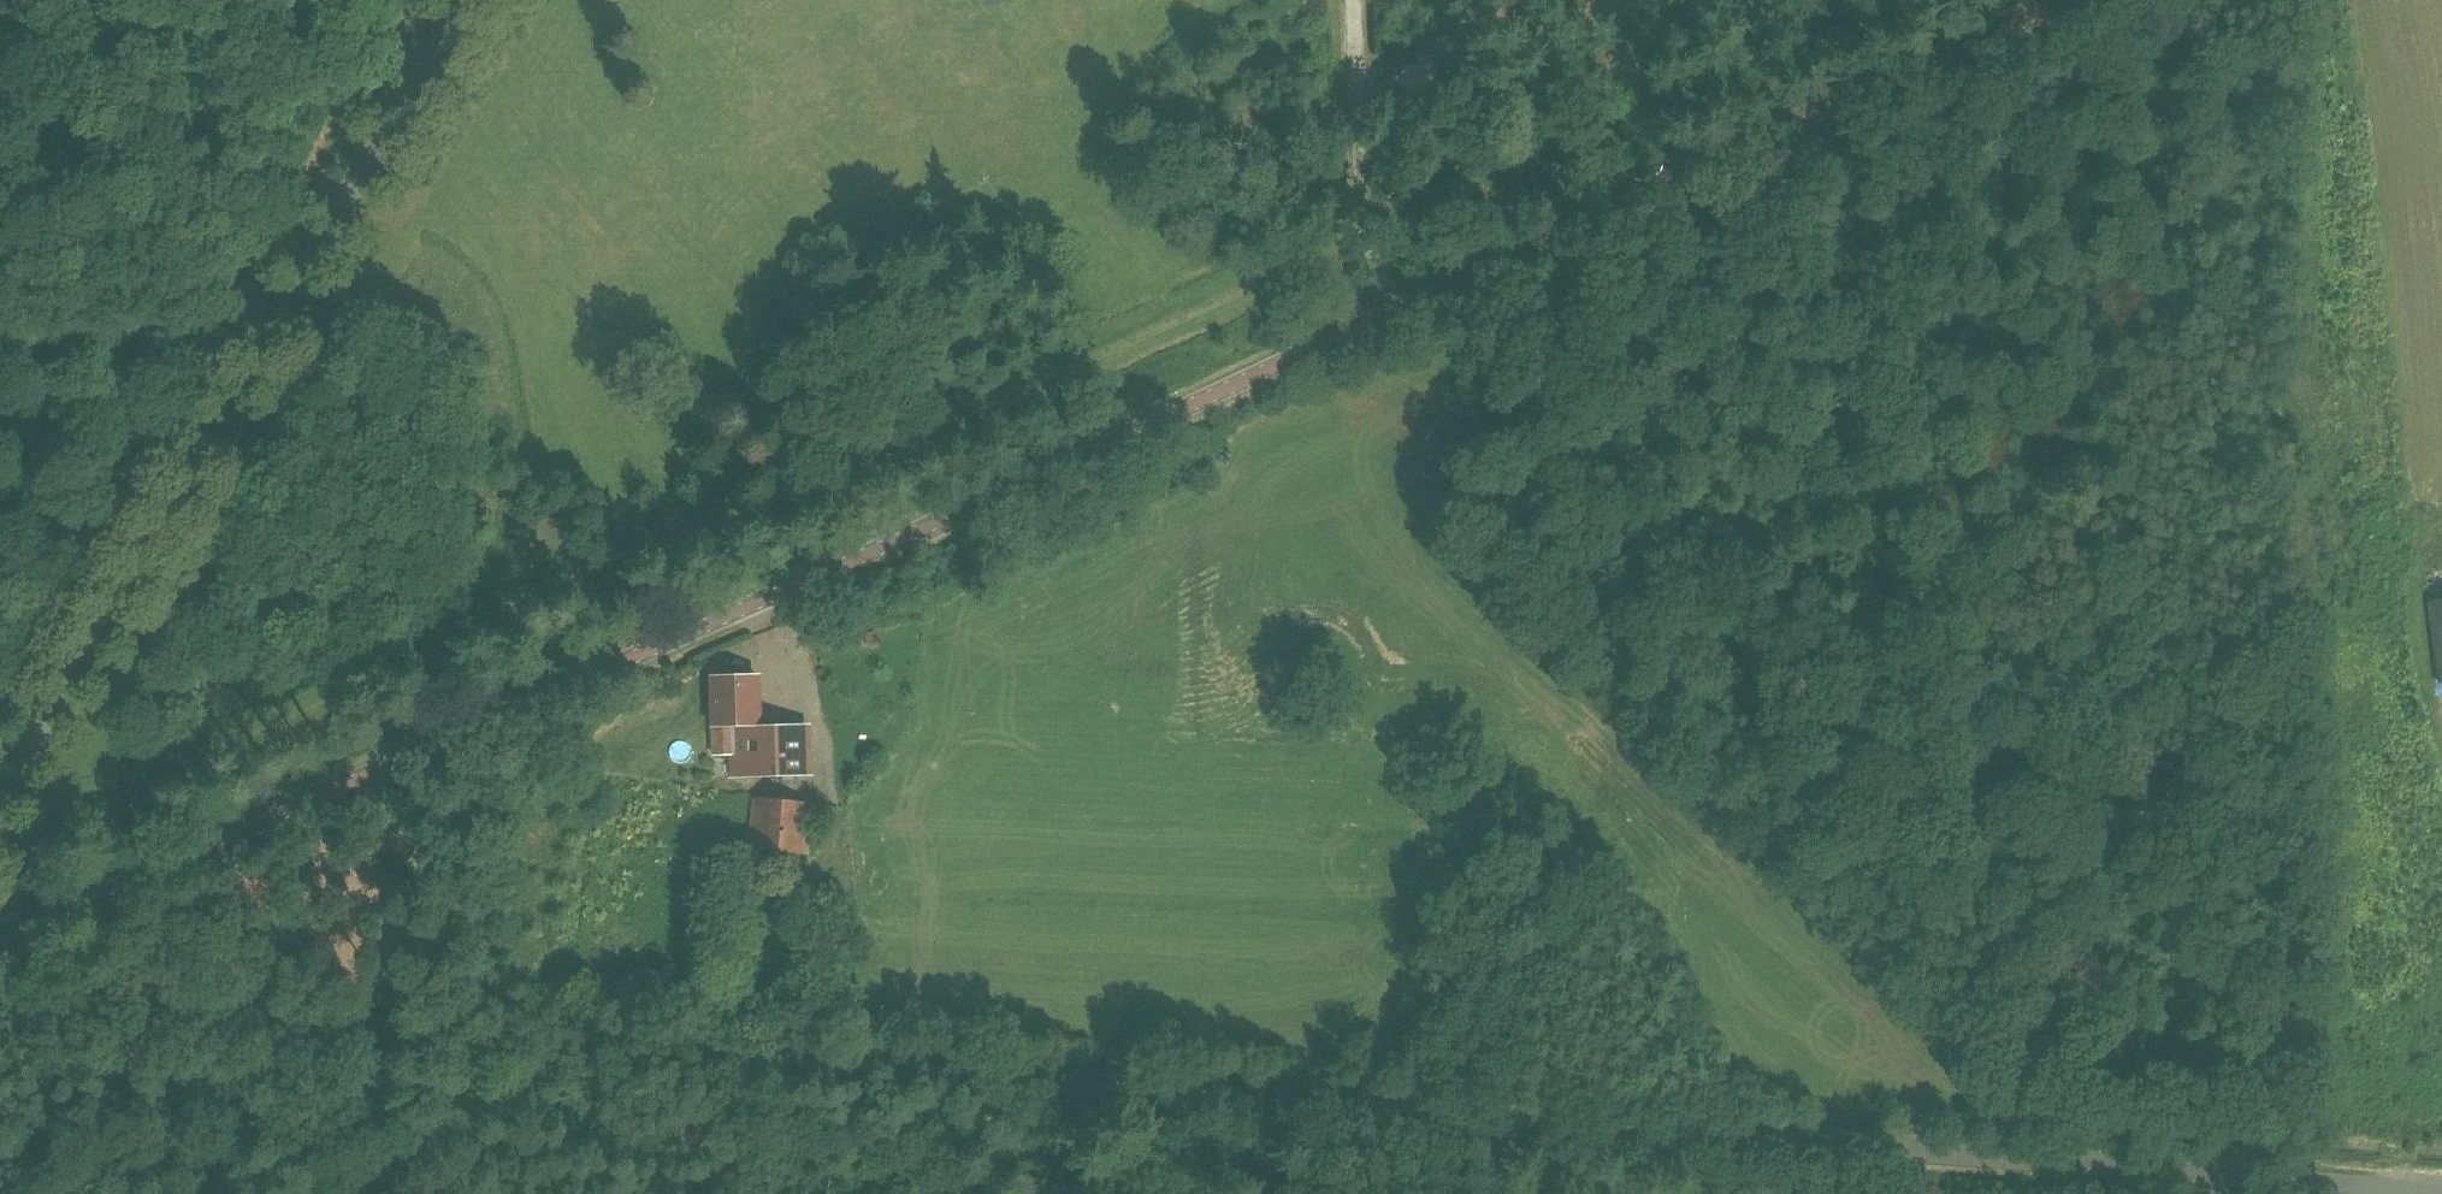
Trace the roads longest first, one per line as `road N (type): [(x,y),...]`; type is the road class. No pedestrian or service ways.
road 1 (unclassified): [(0,1008),(2060,1161),(2391,1193)]
road 2 (unclassified): [(0,936),(2054,0)]
road 3 (track): [(1348,238),(22,841),(0,842)]
road 4 (track): [(304,285),(246,256),(204,250),(0,256)]

